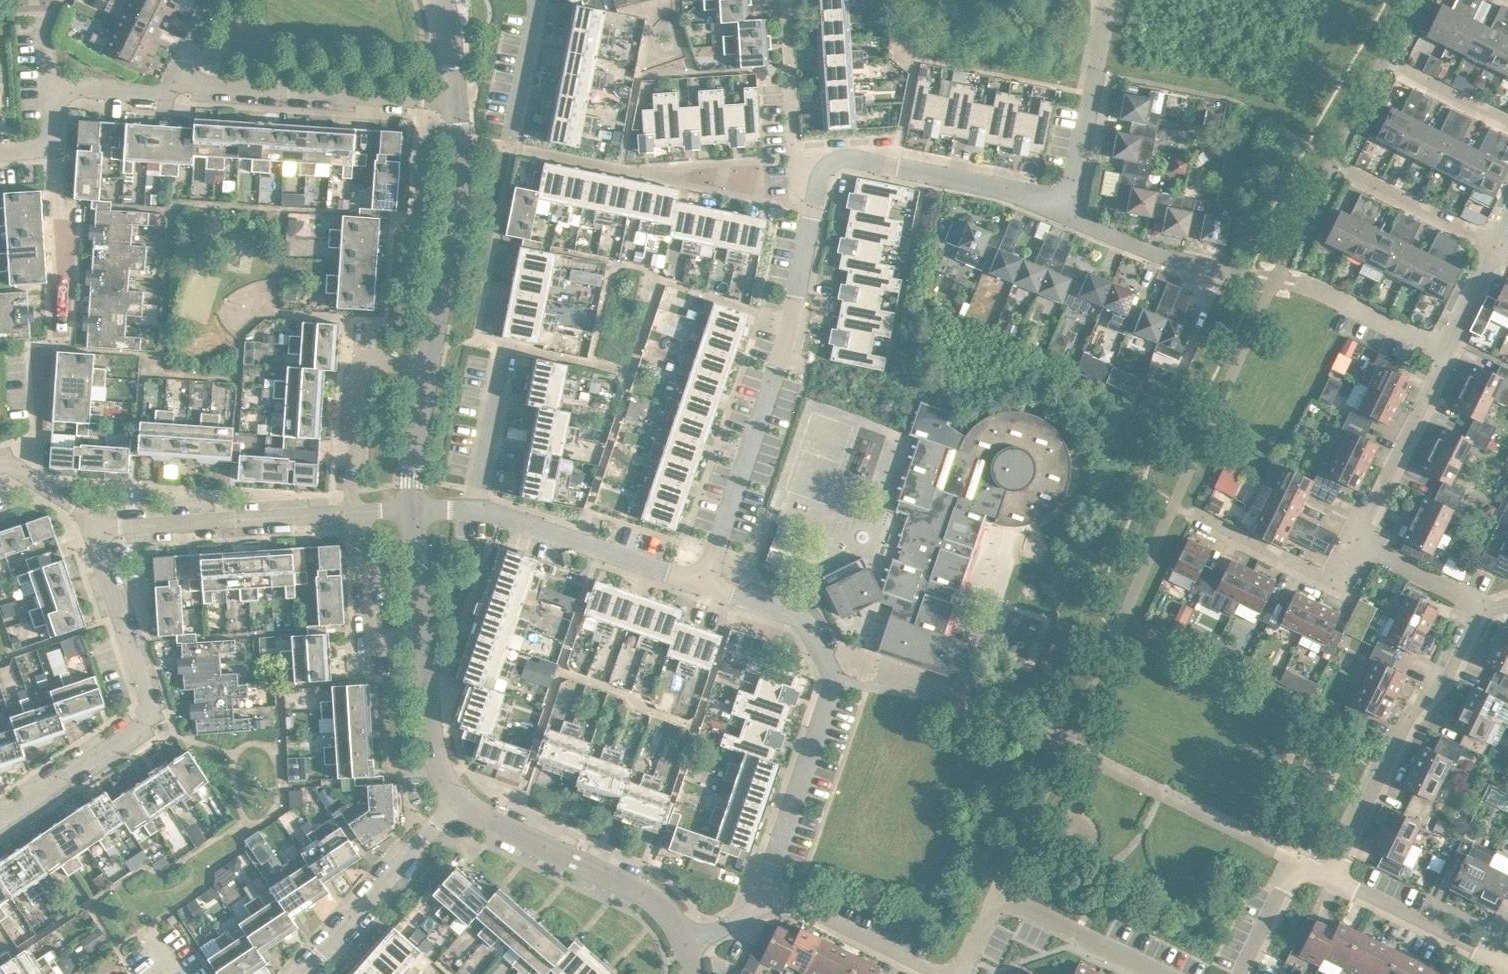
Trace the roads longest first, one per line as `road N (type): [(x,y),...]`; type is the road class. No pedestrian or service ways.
road 1 (residential): [(708,582),(798,321),(820,196)]
road 2 (residential): [(762,902),(833,693),(805,628),(773,602),(708,582)]
road 3 (residential): [(0,818),(149,715),(97,527)]
road 4 (residential): [(1333,880),(1410,723),(1448,688),(1484,607)]
road 5 (residential): [(1173,973),(998,890),(967,973)]
road 6 (tertiary): [(687,955),(654,911),(616,879),(455,805)]
road 7 (residential): [(178,97),(455,108)]
road 8 (residential): [(1070,217),(934,174),(849,163),(827,172),(820,196)]
road 9 (tertiary): [(428,369),(453,217),(455,108)]
road 10 (residential): [(97,527),(355,508)]
road 11 (residential): [(708,582),(477,510)]
road 12 (residential): [(309,973),(455,805)]
road 13 (residential): [(1070,217),(1106,55),(1105,0)]
road 14 (residential): [(428,369),(363,362),(355,508)]
road 15 (residential): [(1448,351),(1362,544)]
road 16 (residential): [(1362,544),(1348,577),(1323,585),(1199,518)]
road 17 (residential): [(1333,880),(1507,971)]
road 18 (residential): [(355,508),(371,647),(424,641)]
road 19 (residential): [(1253,273),(1160,258),(1070,217)]
road 20 (residential): [(915,973),(762,902)]
road 21 (tertiary): [(455,805),(439,762),(424,641)]
road 22 (residential): [(1500,249),(1355,176)]
road 23 (residential): [(1448,351),(1302,283)]
road 24 (residential): [(477,510),(511,353)]
road 25 (residential): [(1243,973),(1289,886),(1307,871),(1333,880)]
road 26 (residential): [(512,145),(537,0)]
road 27 (tertiary): [(416,506),(428,369)]
road 28 (residential): [(1484,607),(1362,544)]
road 29 (tertiary): [(424,641),(416,506)]

